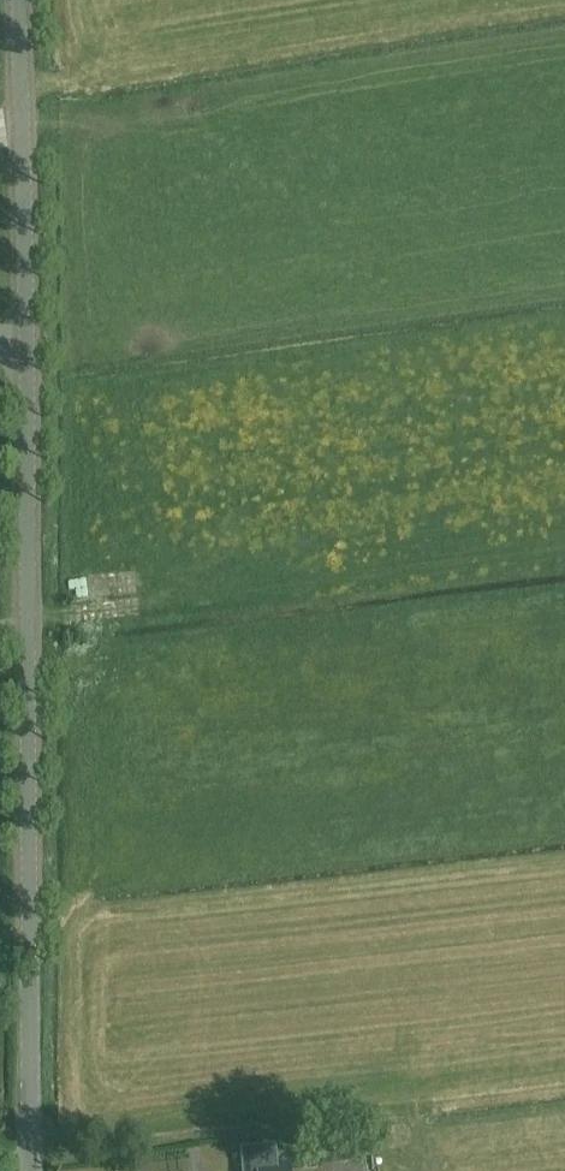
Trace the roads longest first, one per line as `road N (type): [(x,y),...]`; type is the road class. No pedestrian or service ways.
road 1 (tertiary): [(28,1170),(32,604),(19,0)]

